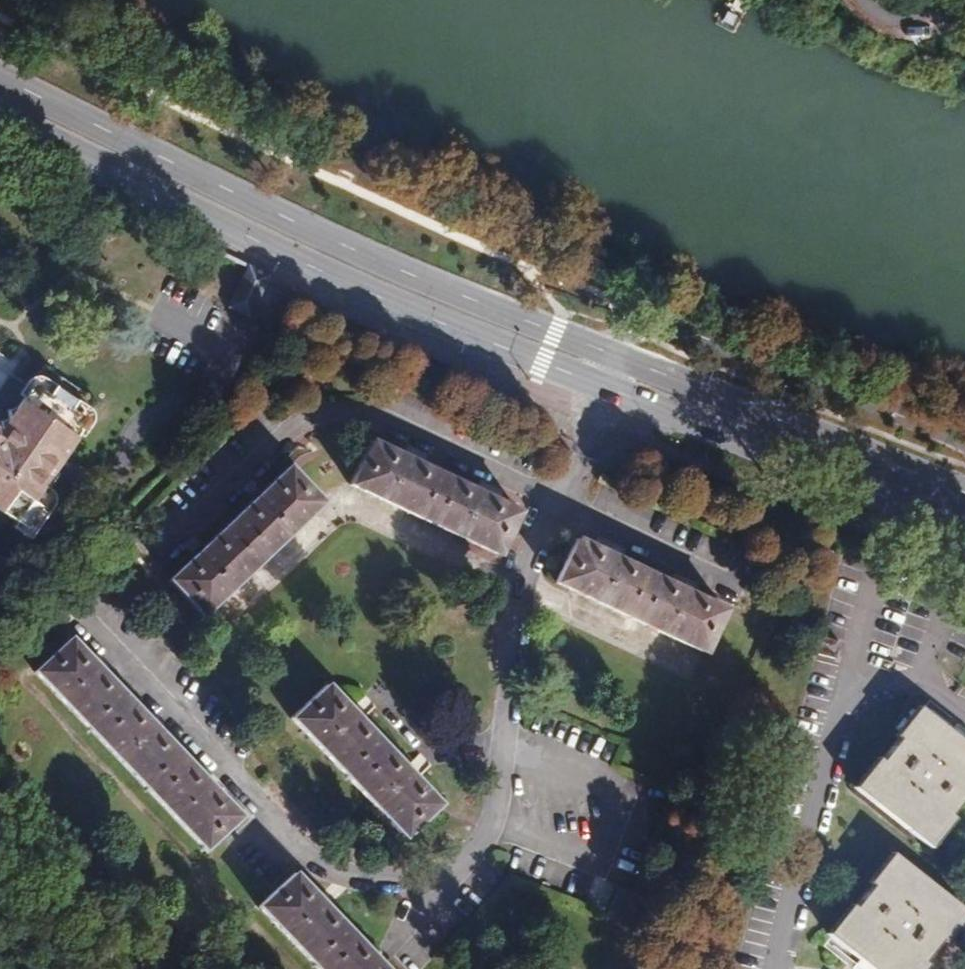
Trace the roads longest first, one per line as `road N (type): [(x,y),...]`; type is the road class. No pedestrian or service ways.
road 1 (primary): [(614,356),(313,231),(0,76)]
road 2 (primary): [(0,112),(301,263),(601,387)]
road 3 (primary): [(601,387),(964,531)]
road 4 (primary): [(964,492),(614,356)]

